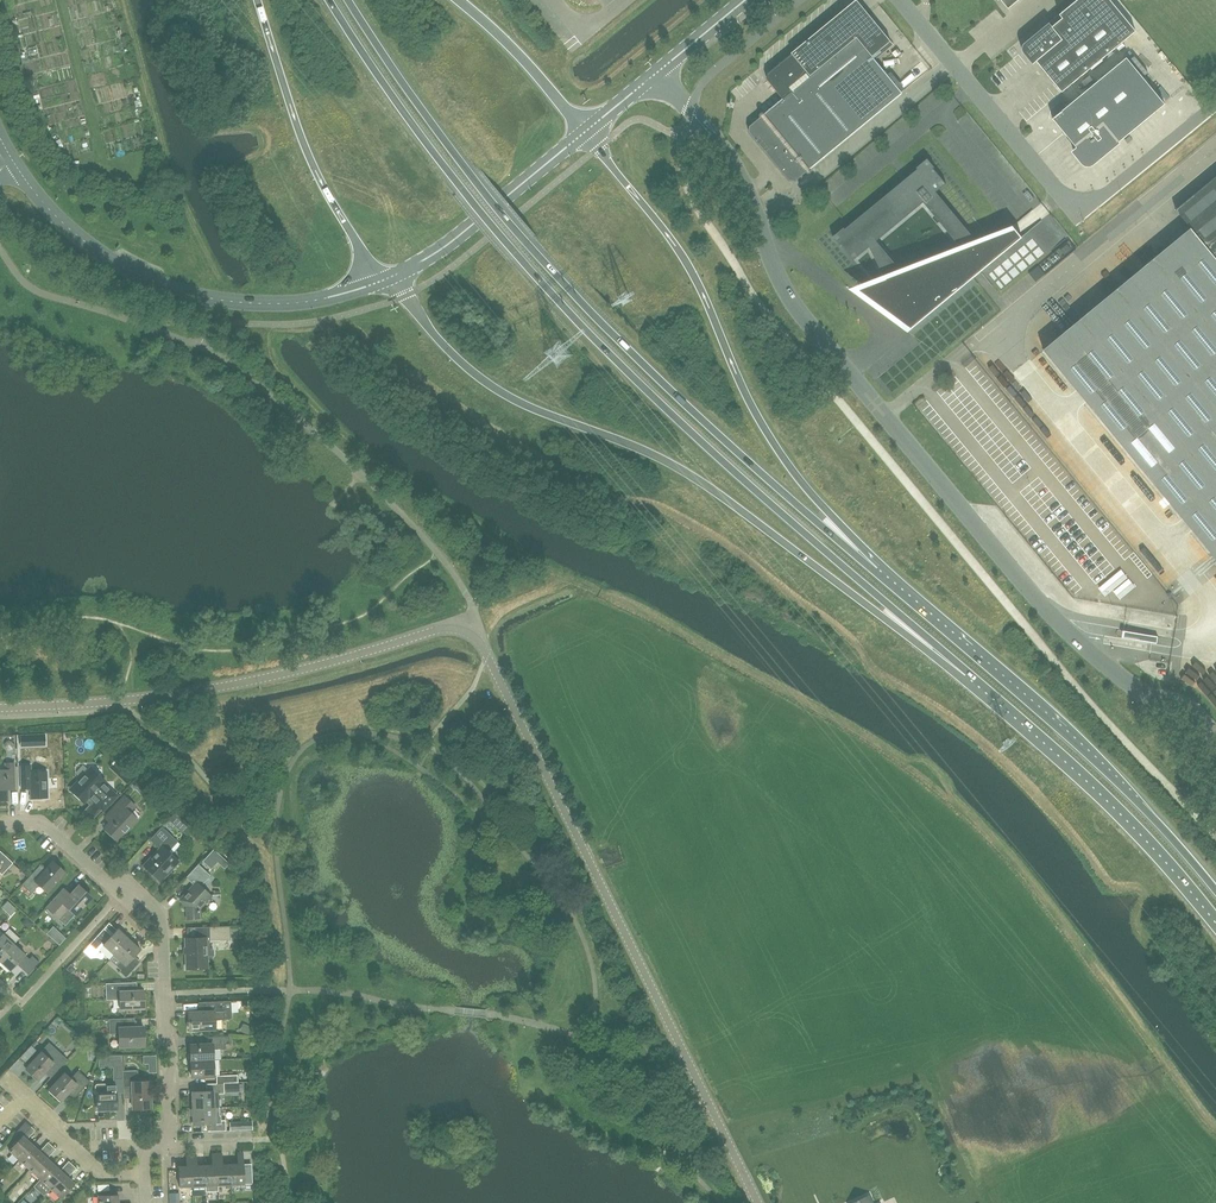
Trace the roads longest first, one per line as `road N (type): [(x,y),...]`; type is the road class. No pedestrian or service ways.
road 1 (trunk): [(329,0),(515,253),(673,415),(960,665)]
road 2 (unclassified): [(1215,737),(1185,706),(1126,681),(1049,613),(799,313),(734,165),(658,72)]
road 3 (trunk): [(875,571),(599,318),(446,141),(349,0)]
road 4 (trunk): [(395,275),(440,342),(472,371),(707,486),(960,665)]
road 5 (unclassified): [(757,1202),(480,639)]
road 6 (trunk): [(875,571),(776,449),(681,252),(585,132)]
road 7 (unclassified): [(0,708),(220,687),(443,629),(480,639)]
road 8 (trunk): [(1215,891),(1133,796),(875,571)]
road 9 (unclassified): [(900,0),(1078,216),(1210,108)]
road 10 (residential): [(0,824),(42,821),(160,919),(171,1126),(156,1145)]
road 11 (trunk): [(960,665),(1090,778),(1215,916)]
road 12 (secondary): [(376,283),(300,303),(201,296),(114,262),(50,210)]
road 13 (trunk): [(258,0),(304,145),(376,283)]
road 14 (secondary): [(395,275),(446,246),(585,132)]
road 15 (trunk): [(585,132),(513,50),(454,0)]
road 16 (residential): [(145,1174),(100,1174),(0,1082)]

